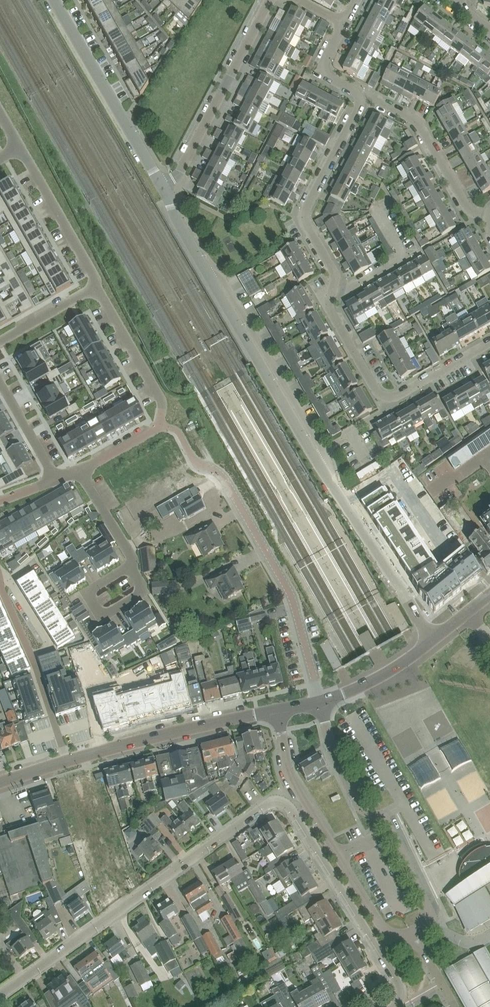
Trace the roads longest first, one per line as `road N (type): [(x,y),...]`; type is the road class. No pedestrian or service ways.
road 1 (residential): [(432,637),(165,190)]
road 2 (residential): [(363,98),(307,206),(306,223),(336,276),(329,309),(384,403),(489,346)]
road 3 (residential): [(0,993),(275,802)]
road 4 (residential): [(280,712),(284,755),(301,798),(383,928),(416,937)]
road 5 (residential): [(321,703),(292,595),(225,477),(201,464)]
road 6 (residential): [(416,937),(427,921),(426,903),(387,823),(358,804),(321,703)]
road 7 (residential): [(392,1006),(401,1001),(395,979),(290,810),(275,802)]
road 8 (residential): [(165,190),(53,0)]
road 9 (residential): [(271,0),(181,173),(165,190)]
road 10 (tertiary): [(280,712),(67,760)]
road 11 (residential): [(479,216),(414,120),(363,98)]
road 12 (residential): [(94,600),(133,561),(80,471)]
road 13 (residential): [(96,287),(20,147)]
road 14 (residential): [(158,424),(159,397),(96,287)]
road 15 (tertiary): [(432,637),(321,703)]

